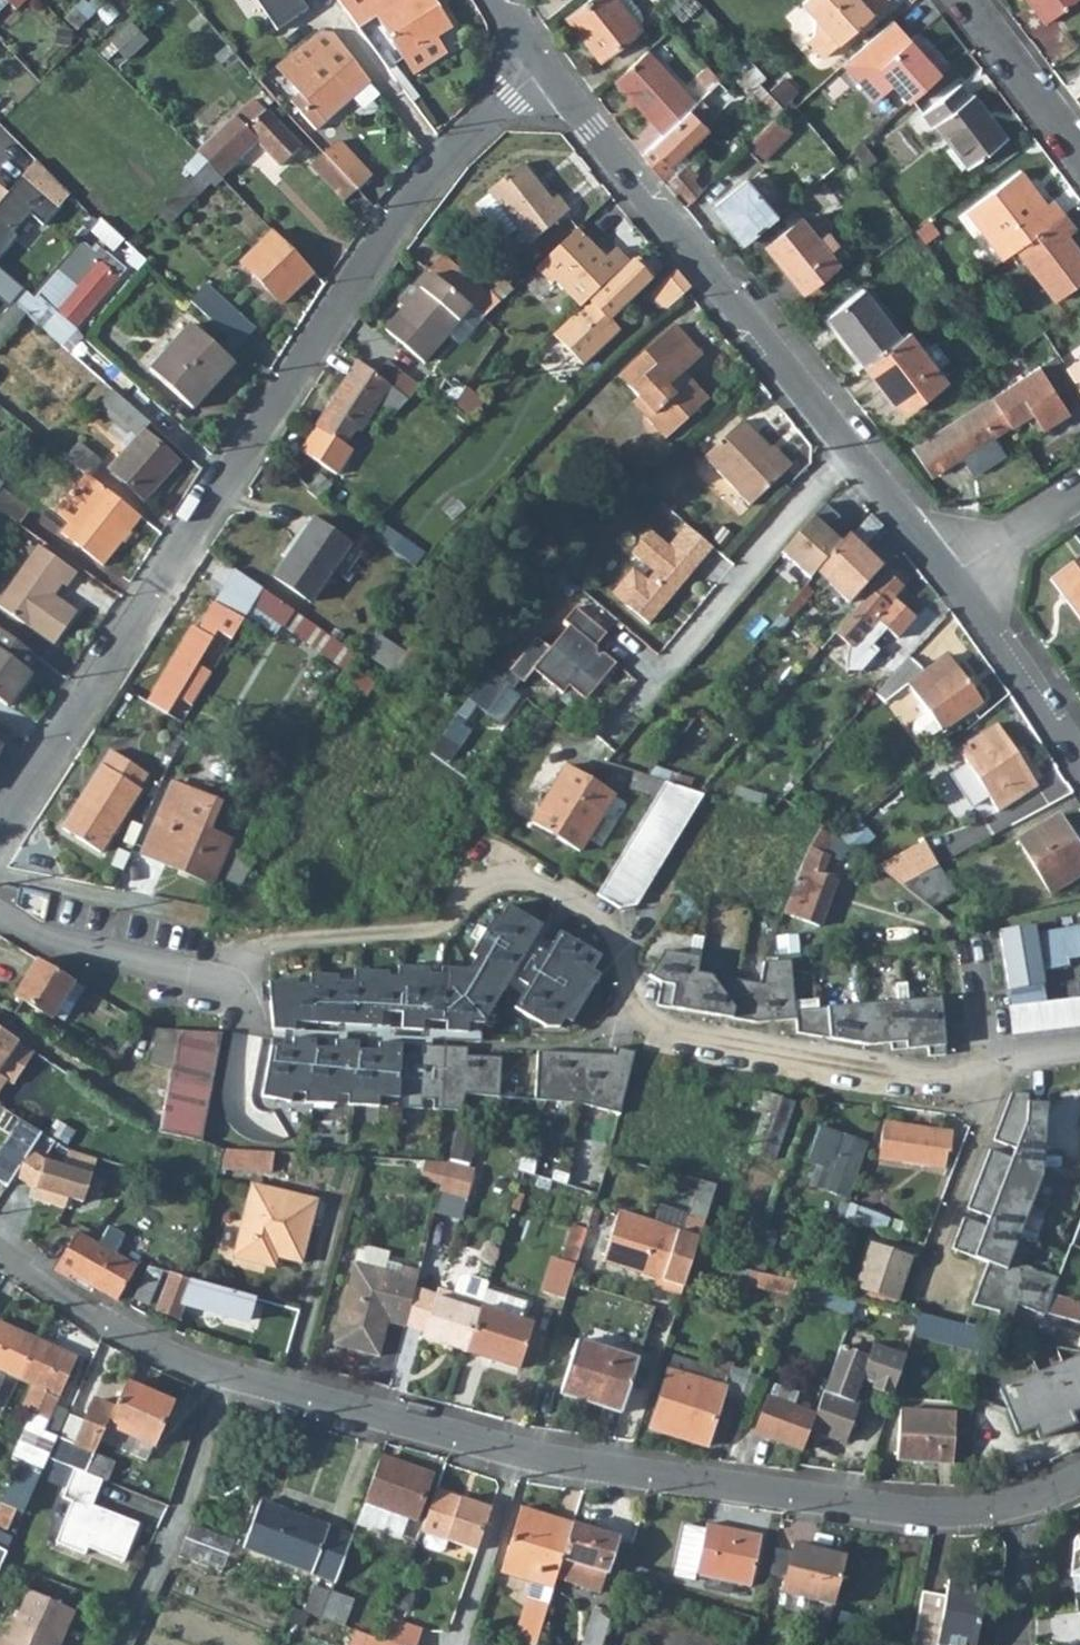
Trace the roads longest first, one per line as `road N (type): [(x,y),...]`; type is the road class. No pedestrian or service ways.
road 1 (residential): [(1025,1501),(933,1509),(524,1454),(216,1370),(144,1340),(0,1246)]
road 2 (residential): [(0,819),(404,202),(543,66)]
road 3 (tertiary): [(945,573),(543,66)]
road 4 (residential): [(1079,1049),(1003,1058),(941,1084),(789,1060),(639,1021)]
road 5 (tertiary): [(1079,767),(945,573)]
road 6 (residential): [(1079,162),(959,0)]
road 7 (residential): [(945,573),(1079,487)]
road 8 (residential): [(1025,1501),(1017,1644)]

